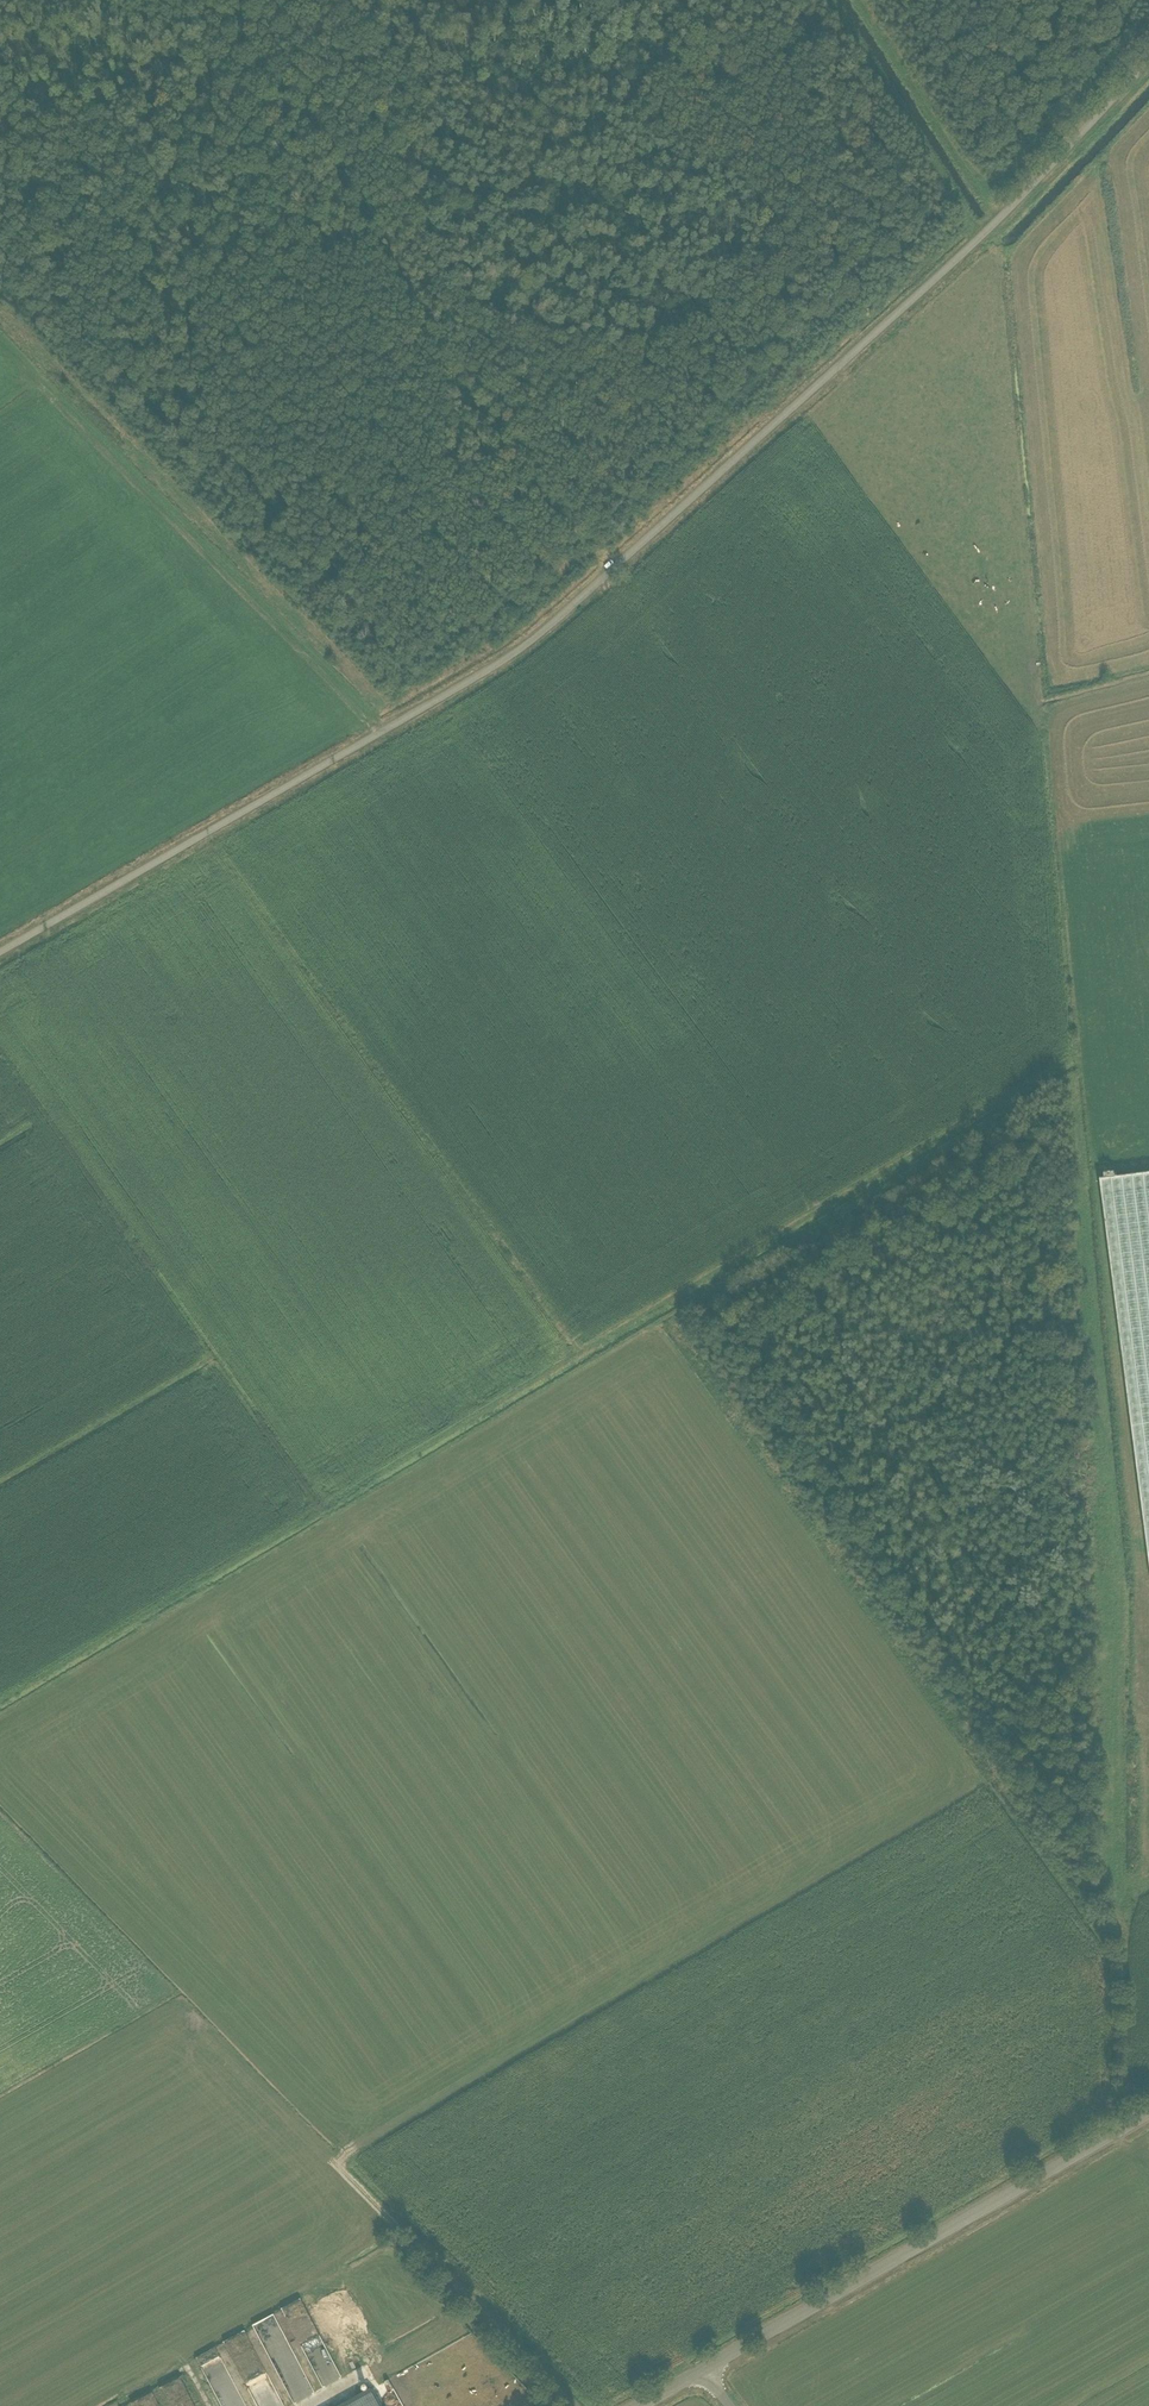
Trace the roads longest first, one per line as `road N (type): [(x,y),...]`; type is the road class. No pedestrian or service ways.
road 1 (unclassified): [(0,954),(505,661),(988,233),(1148,61)]
road 2 (tertiary): [(699,2365),(1148,2109)]

